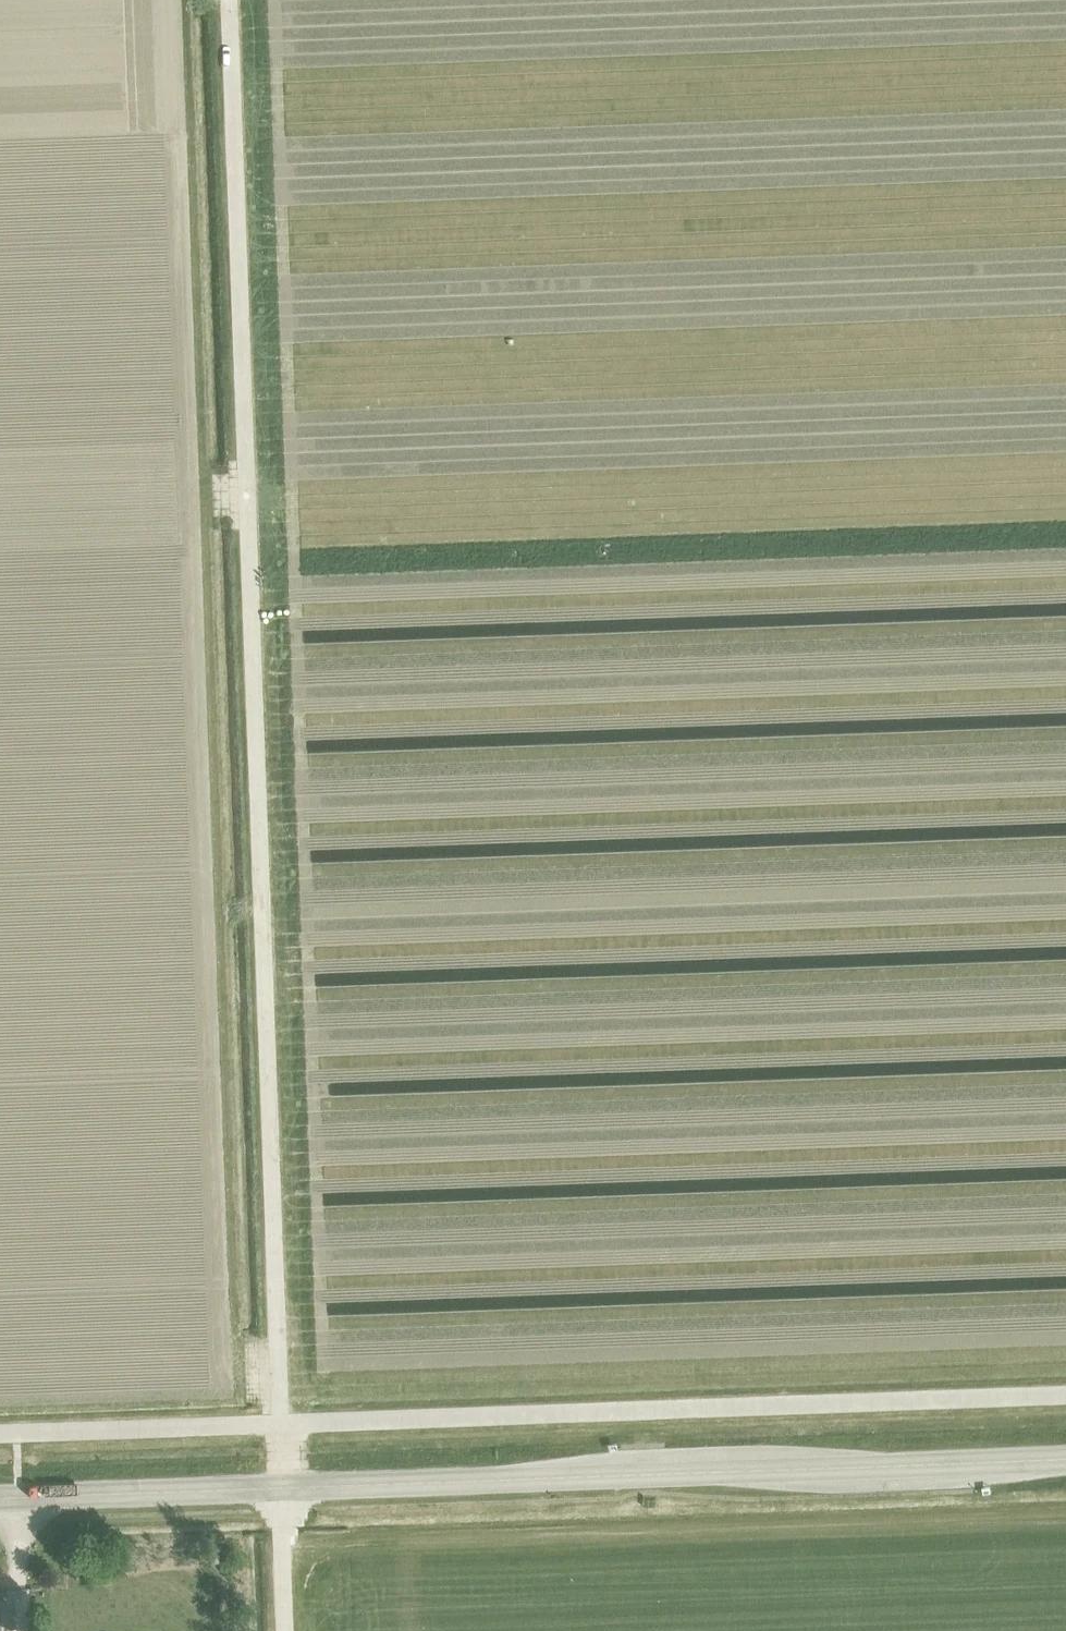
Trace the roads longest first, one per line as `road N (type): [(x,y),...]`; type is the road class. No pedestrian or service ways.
road 1 (tertiary): [(0,1499),(1065,1460)]

